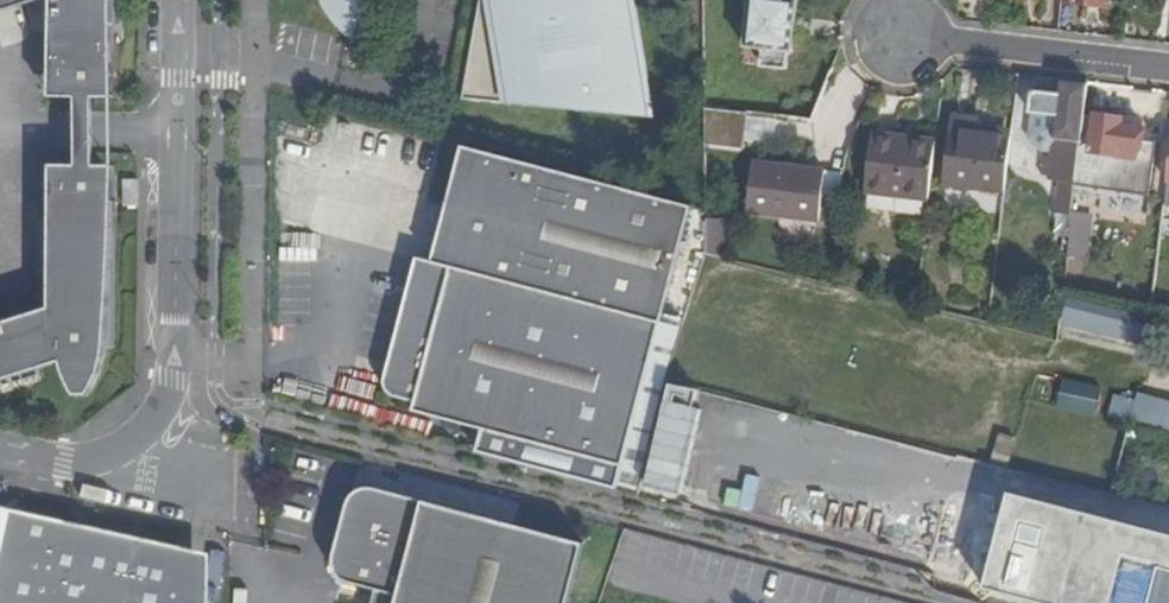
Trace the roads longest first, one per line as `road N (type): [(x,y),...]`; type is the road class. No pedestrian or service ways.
road 1 (unclassified): [(0,450),(53,461),(103,456),(135,439),(175,379),(180,0)]
road 2 (residential): [(896,37),(1168,69)]

